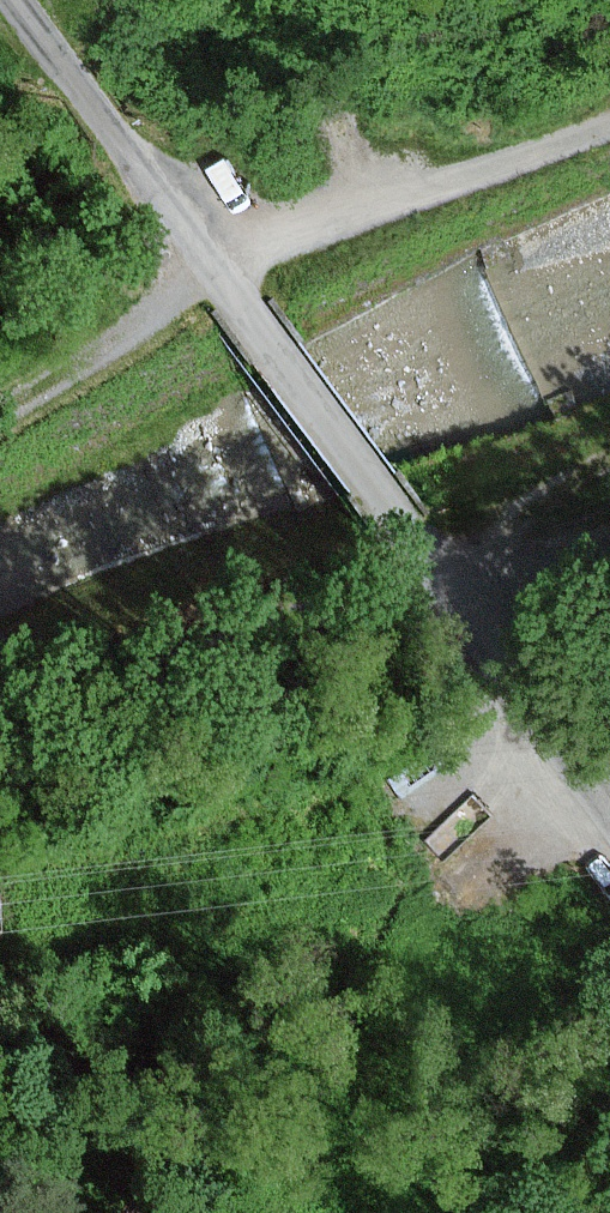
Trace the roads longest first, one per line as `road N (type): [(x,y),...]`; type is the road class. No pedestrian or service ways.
road 1 (track): [(0,411),(300,236),(609,119)]
road 2 (unclassified): [(414,538),(16,0)]
road 3 (track): [(446,581),(250,637),(0,727)]
road 4 (unclassified): [(446,581),(609,813)]
road 5 (unclassified): [(609,548),(446,581)]

